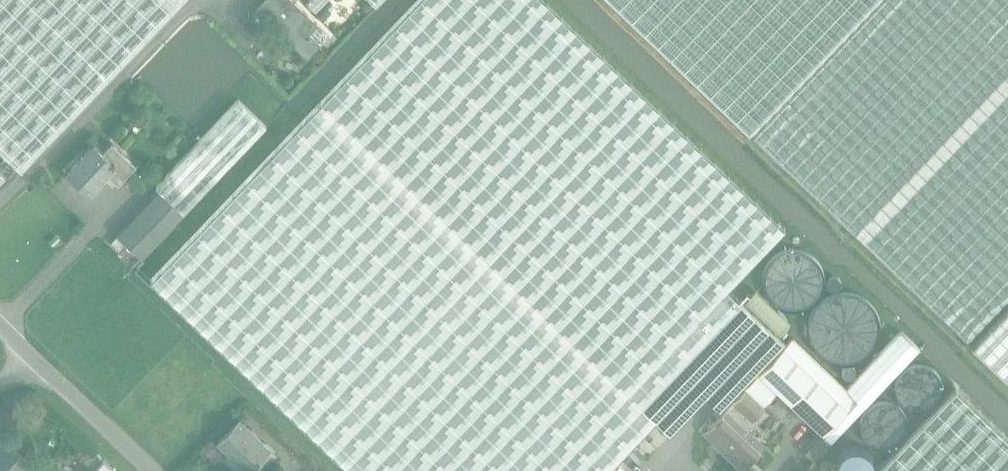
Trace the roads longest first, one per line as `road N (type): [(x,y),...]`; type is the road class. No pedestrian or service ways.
road 1 (unclassified): [(0,323),(158,470)]

